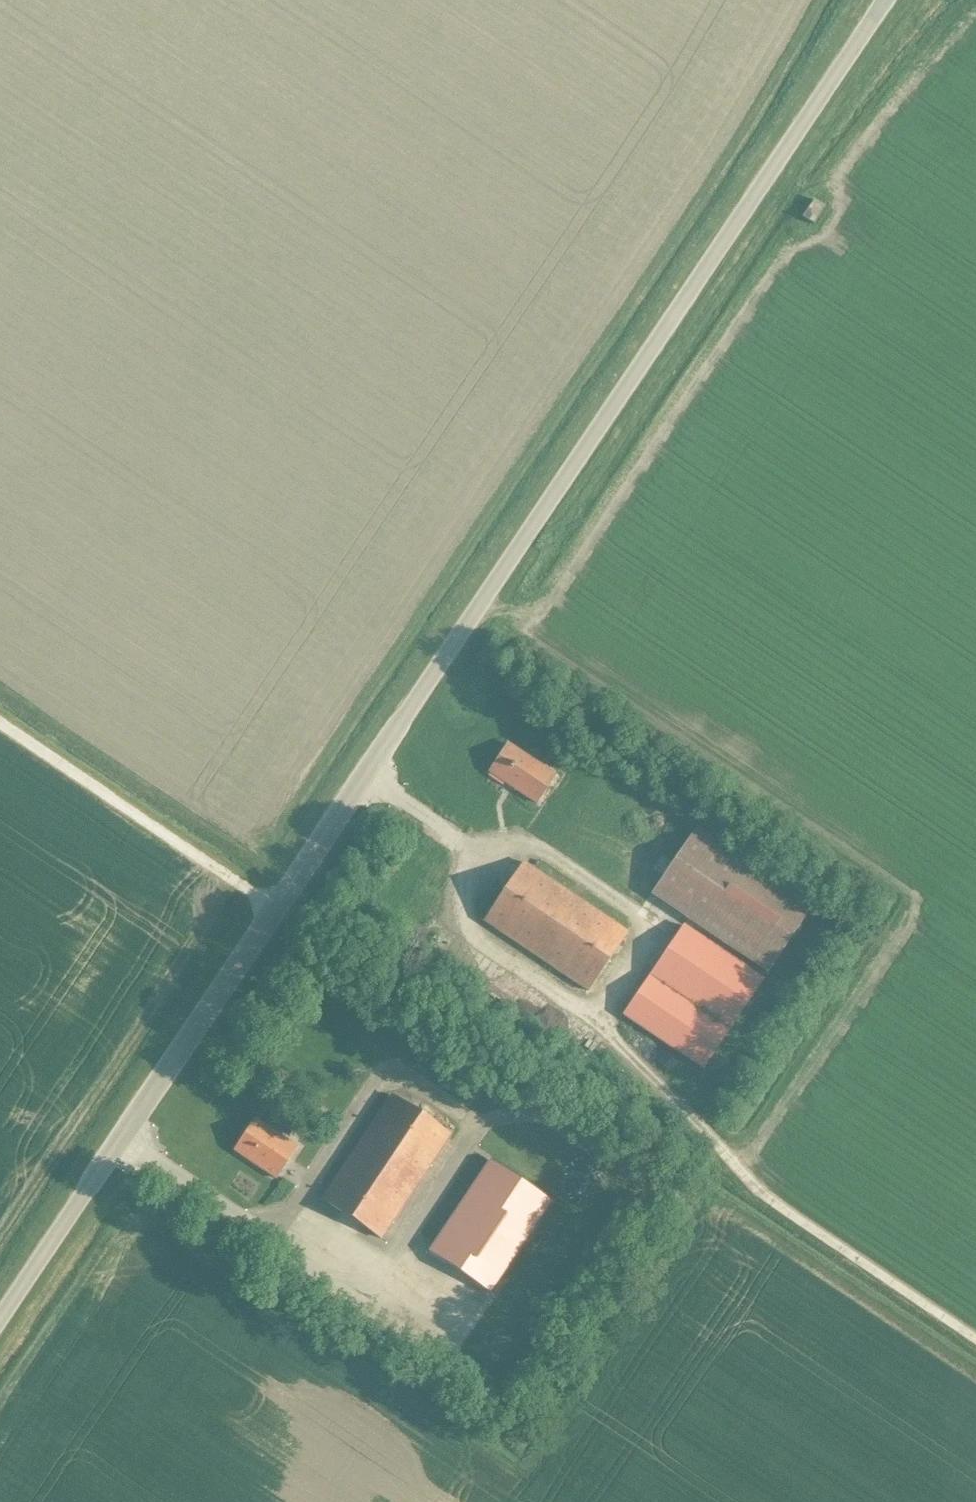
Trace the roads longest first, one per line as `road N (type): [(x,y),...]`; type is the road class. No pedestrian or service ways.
road 1 (unclassified): [(0,1317),(883,0)]

